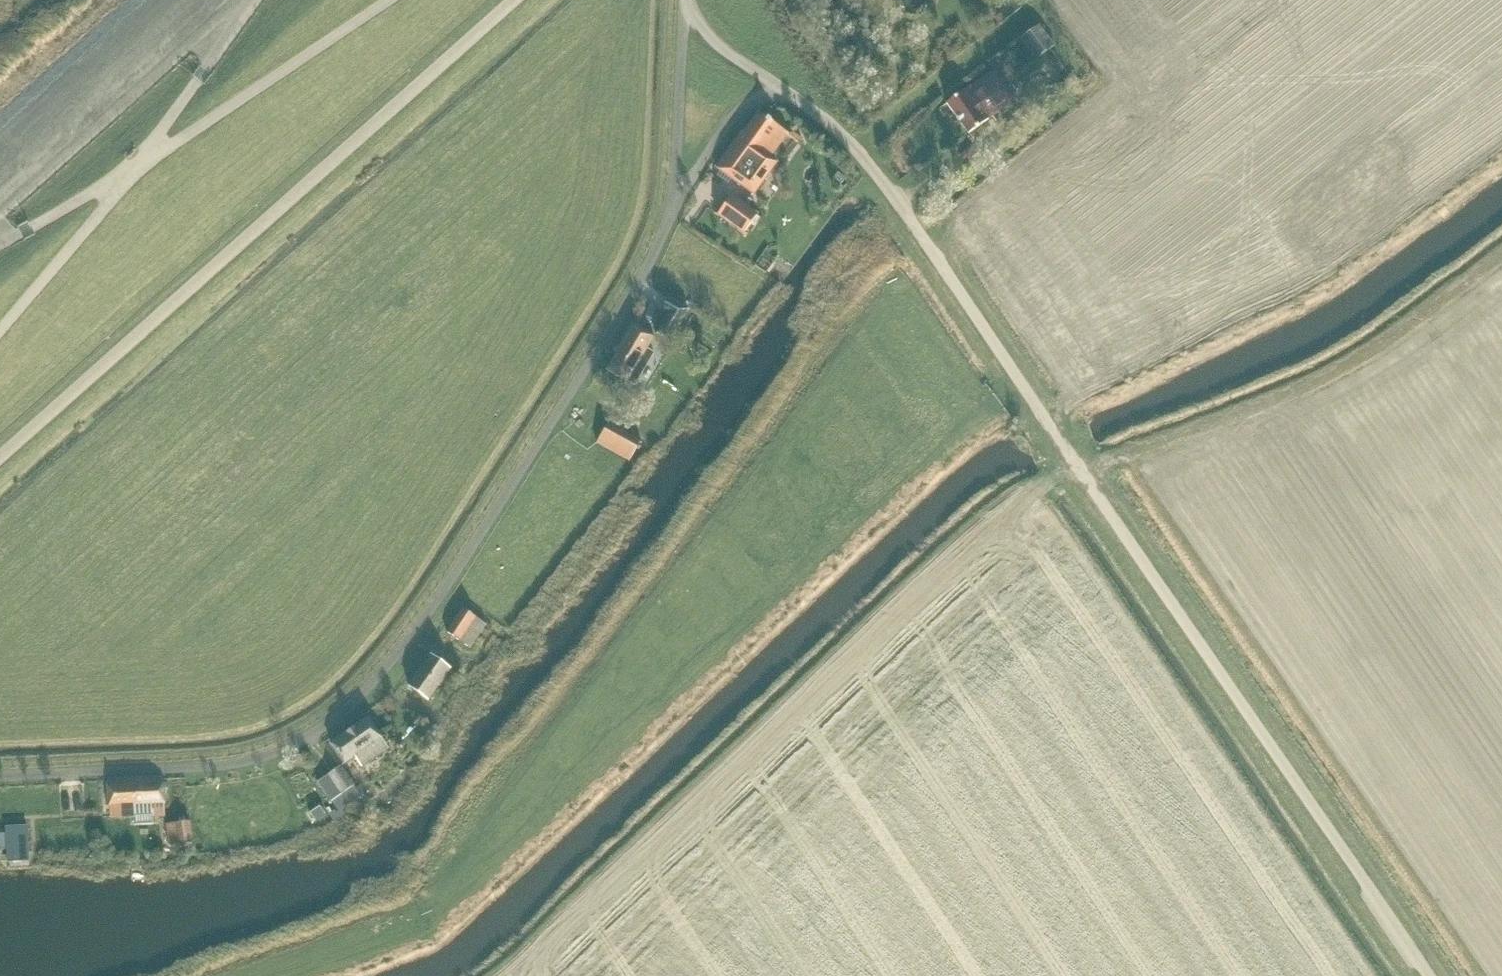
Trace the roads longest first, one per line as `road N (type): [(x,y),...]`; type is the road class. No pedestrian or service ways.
road 1 (unclassified): [(1421,975),(865,158),(783,91)]
road 2 (unclassified): [(0,775),(224,766),(284,751),(329,723),(409,643),(556,418),(673,214)]
road 3 (unclassified): [(0,459),(513,0)]
road 4 (unclassified): [(0,333),(133,172),(390,0)]
road 5 (unclassified): [(673,214),(687,9)]
road 6 (unclassified): [(673,214),(734,115),(783,91)]
road 7 (unclassified): [(783,91),(722,48),(687,9)]

